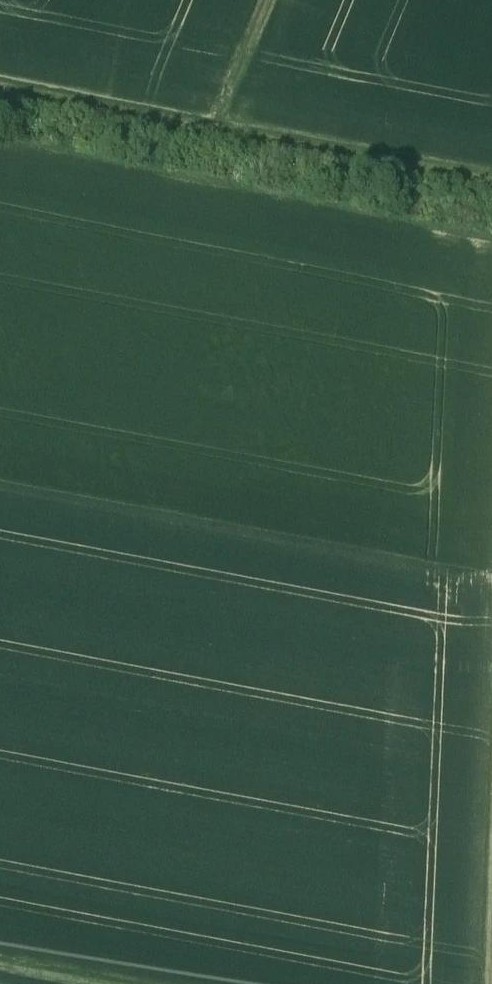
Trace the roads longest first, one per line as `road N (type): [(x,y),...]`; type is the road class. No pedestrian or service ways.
road 1 (track): [(0,87),(491,180)]
road 2 (track): [(219,131),(273,0)]

